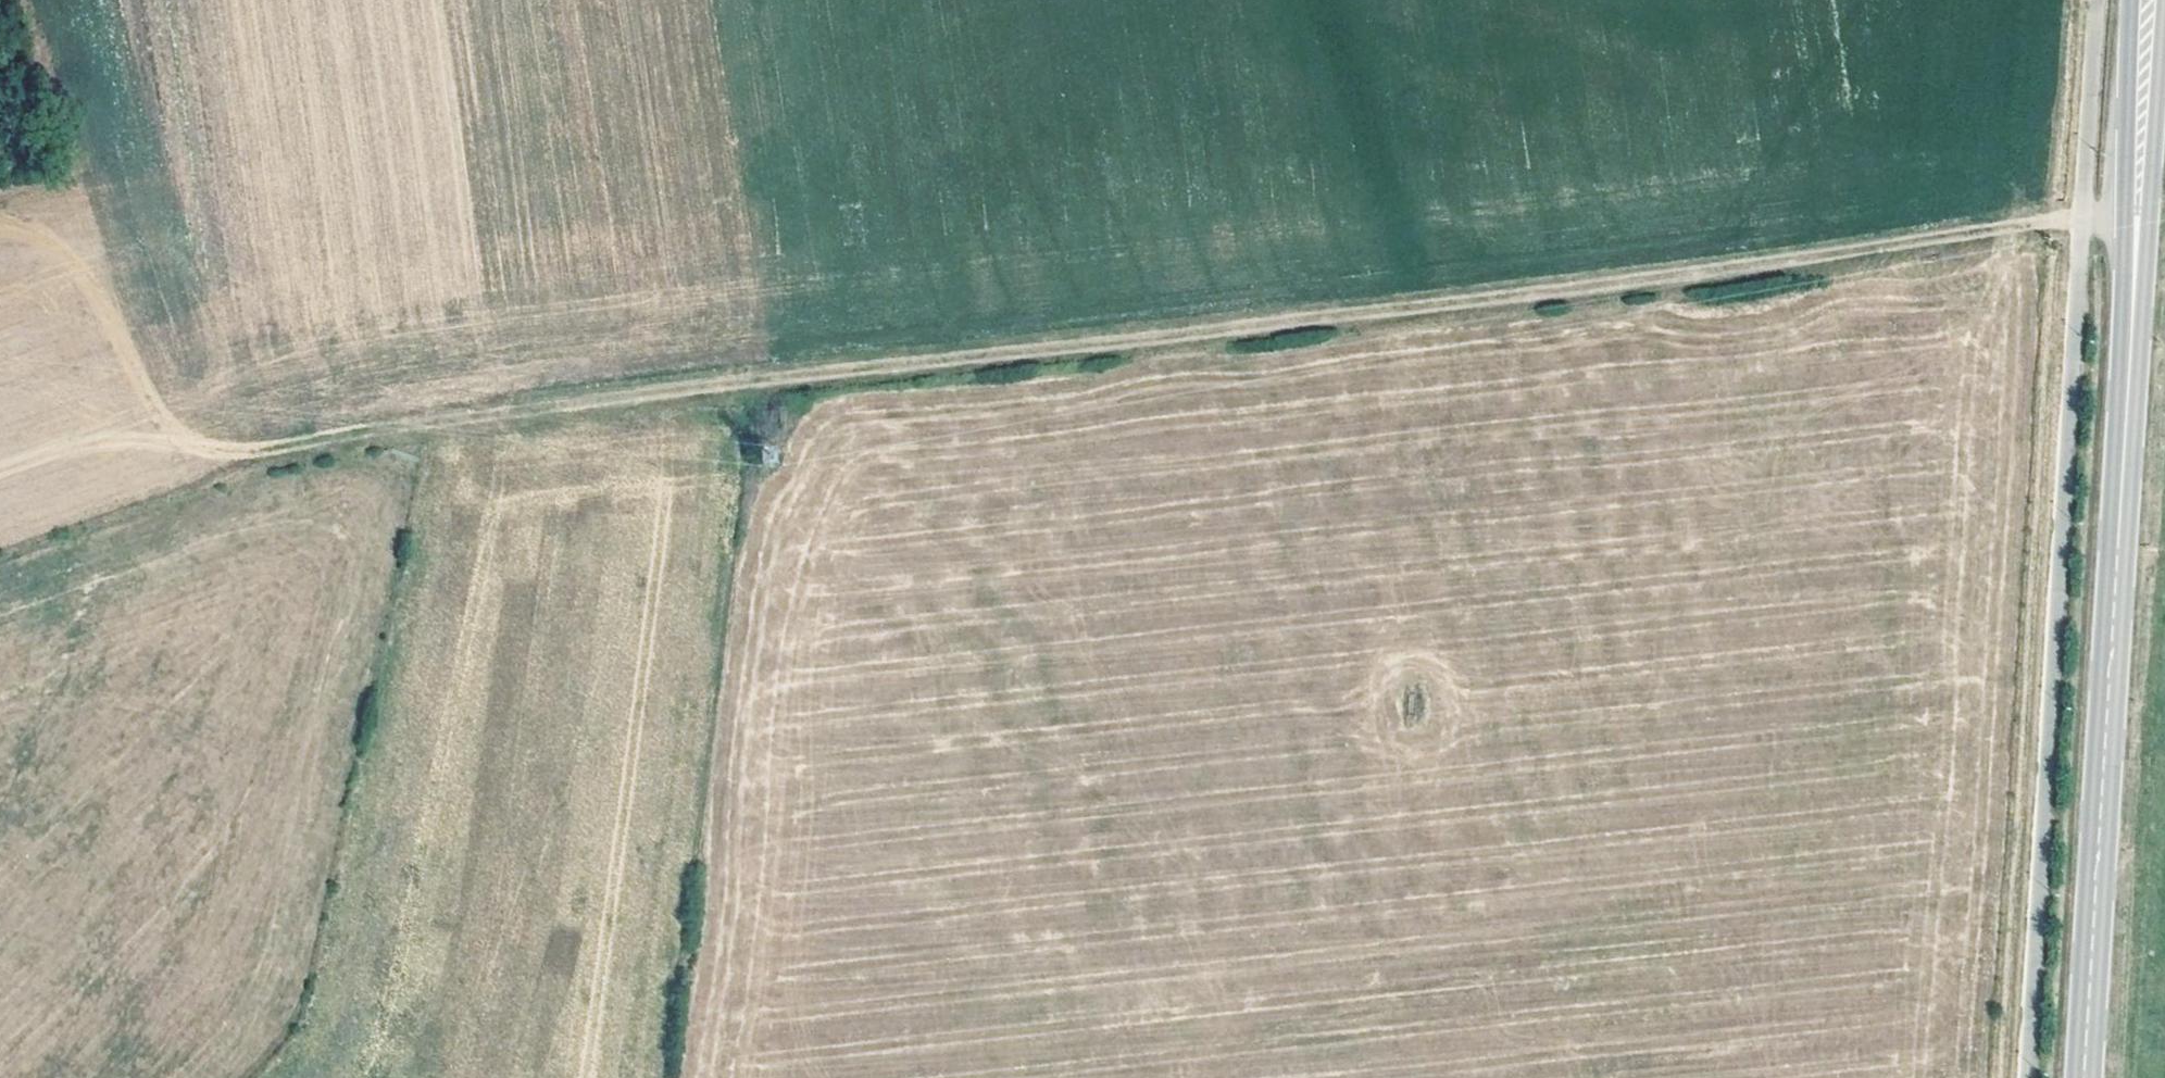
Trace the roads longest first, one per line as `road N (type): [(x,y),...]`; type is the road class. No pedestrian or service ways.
road 1 (tertiary): [(2084,1077),(2131,347)]
road 2 (tertiary): [(2131,347),(2163,0)]
road 3 (tertiary): [(2133,0),(2131,347)]

